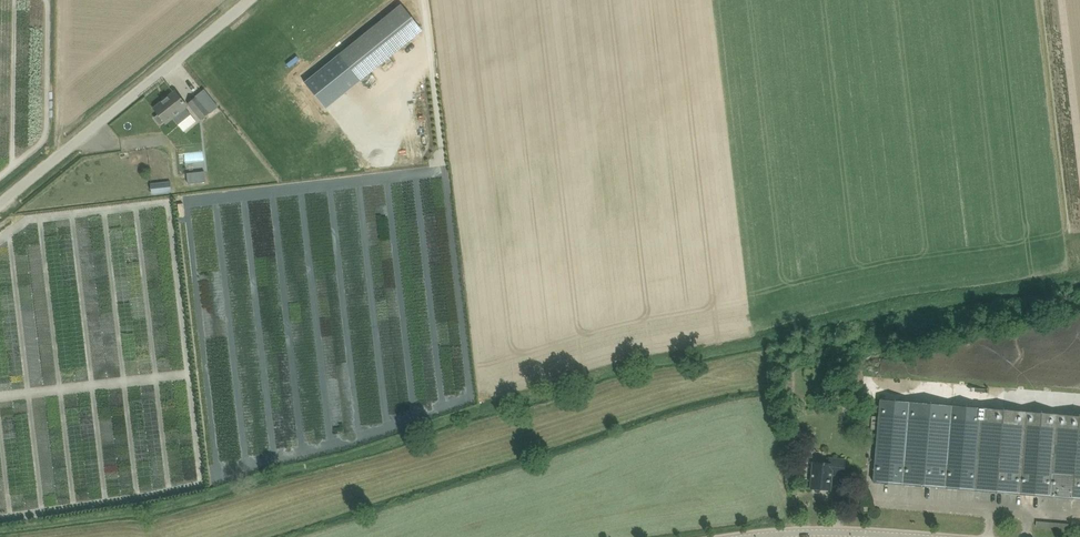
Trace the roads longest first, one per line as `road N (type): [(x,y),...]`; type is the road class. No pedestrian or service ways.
road 1 (unclassified): [(0,206),(243,0)]
road 2 (tertiary): [(903,536),(756,536)]

